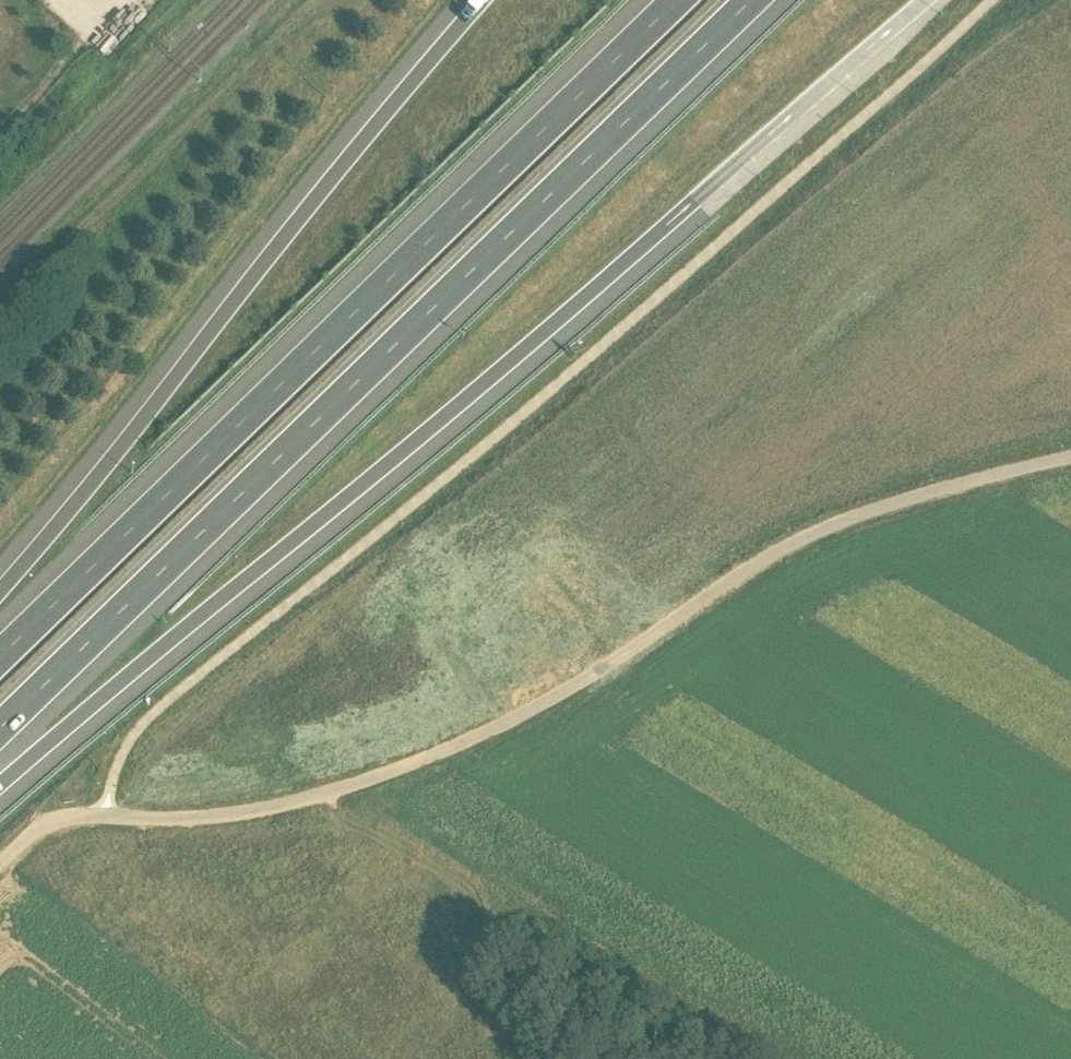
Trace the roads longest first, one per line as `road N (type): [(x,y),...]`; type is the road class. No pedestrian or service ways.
road 1 (motorway): [(0,782),(926,0)]
road 2 (motorway): [(0,730),(754,0)]
road 3 (unclassified): [(1070,457),(847,518),(746,570),(625,655),(513,720),(423,759),(238,812),(104,814)]
road 4 (motorway): [(675,0),(0,653)]
road 5 (motorway): [(483,0),(0,589)]
road 6 (unclassified): [(0,866),(45,824),(104,814)]

